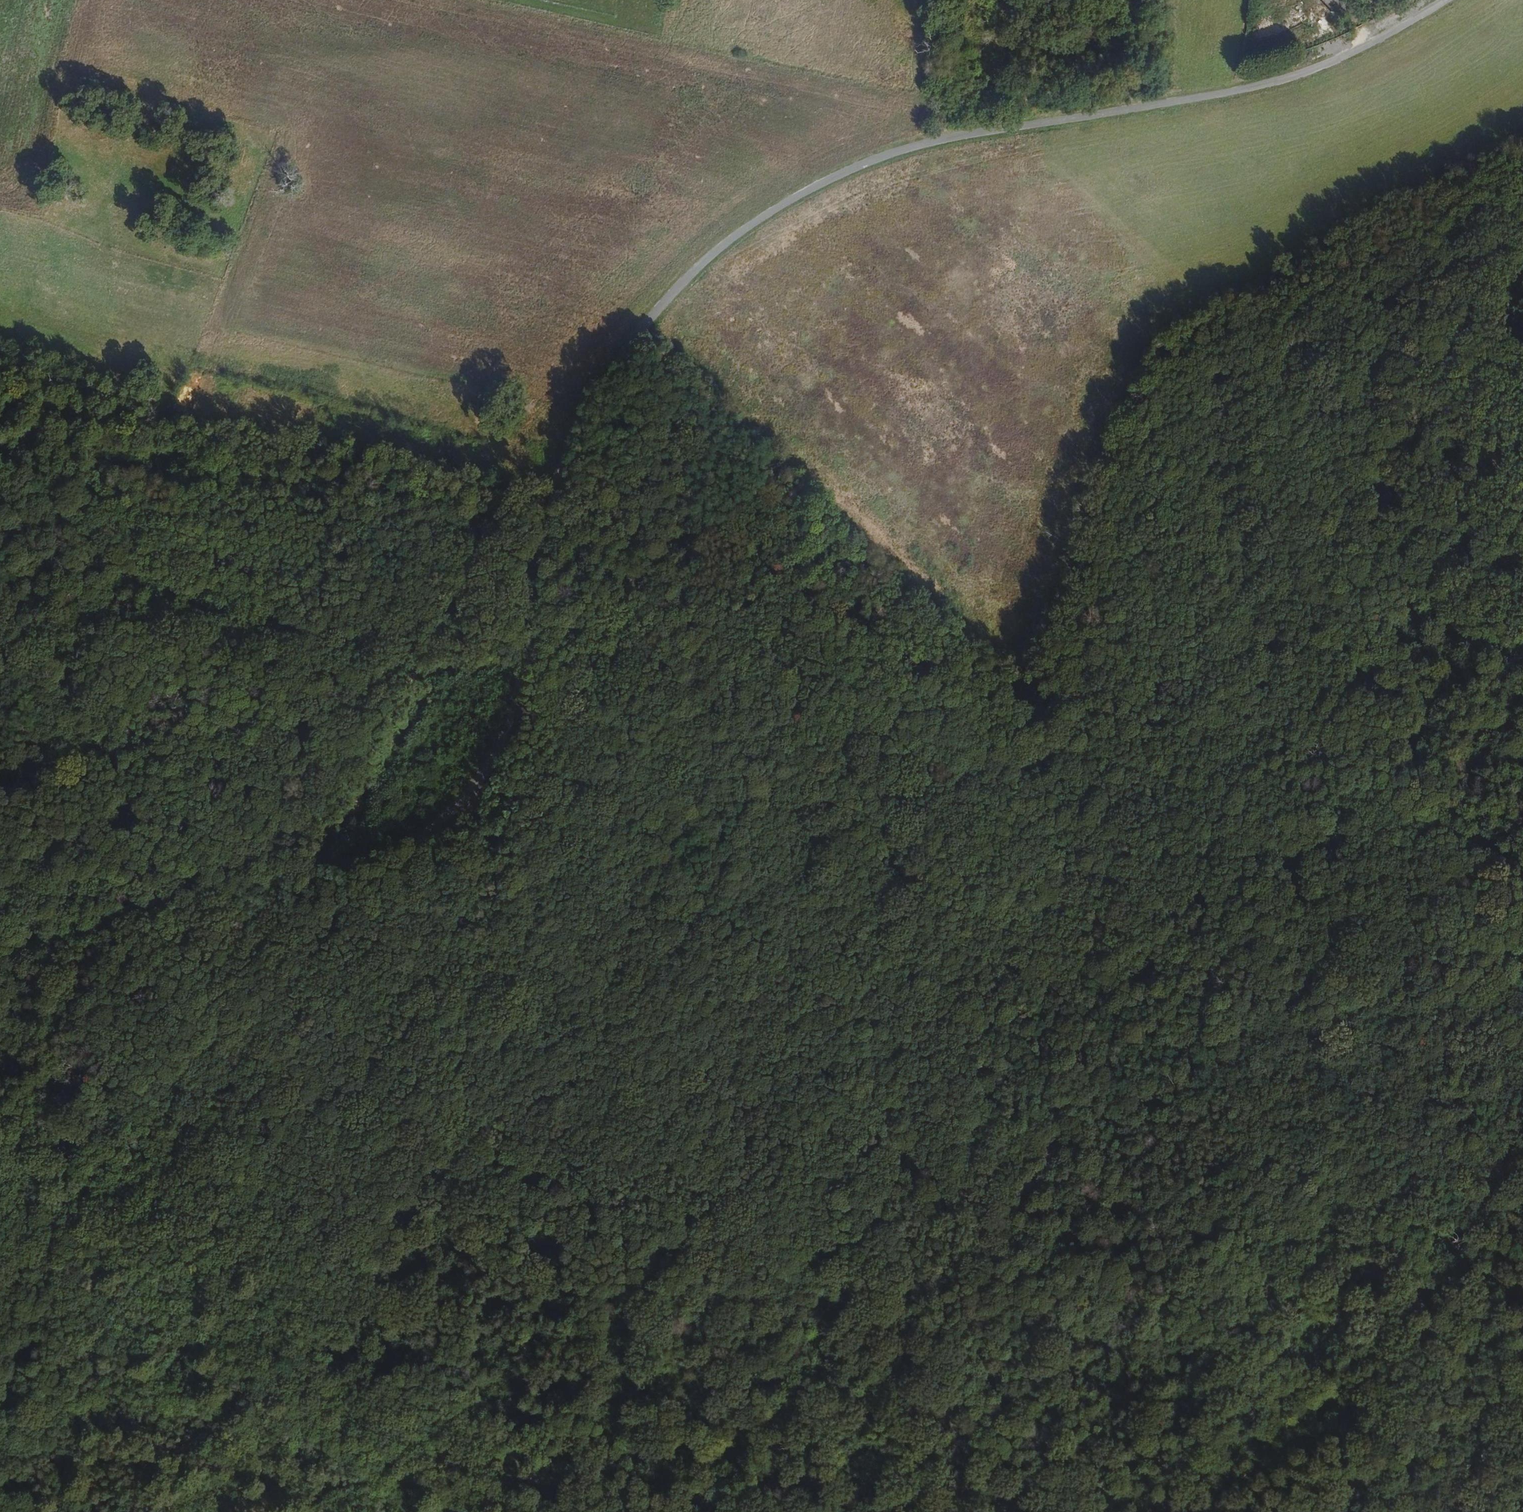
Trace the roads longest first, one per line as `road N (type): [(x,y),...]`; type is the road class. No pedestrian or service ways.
road 1 (tertiary): [(1446,0),(1355,54),(1303,74),(953,136),(876,159),(782,205),(678,287),(588,400),(544,530),(512,716),(498,751),(420,829),(156,893),(0,952)]
road 2 (track): [(0,1131),(52,1163),(418,1446),(731,1511)]
road 3 (track): [(1109,1511),(1522,1297)]

